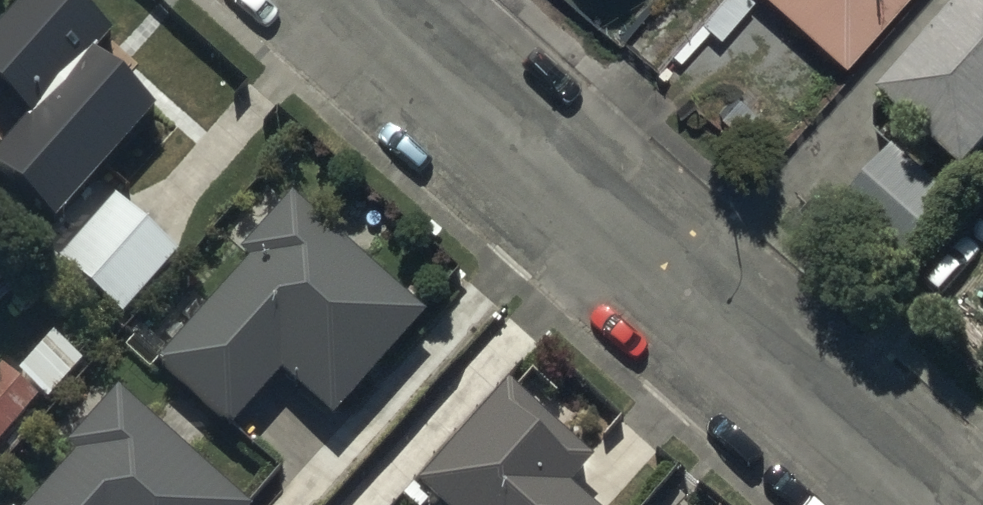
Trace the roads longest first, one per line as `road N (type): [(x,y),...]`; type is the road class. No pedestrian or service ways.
road 1 (residential): [(373,0),(907,504)]

